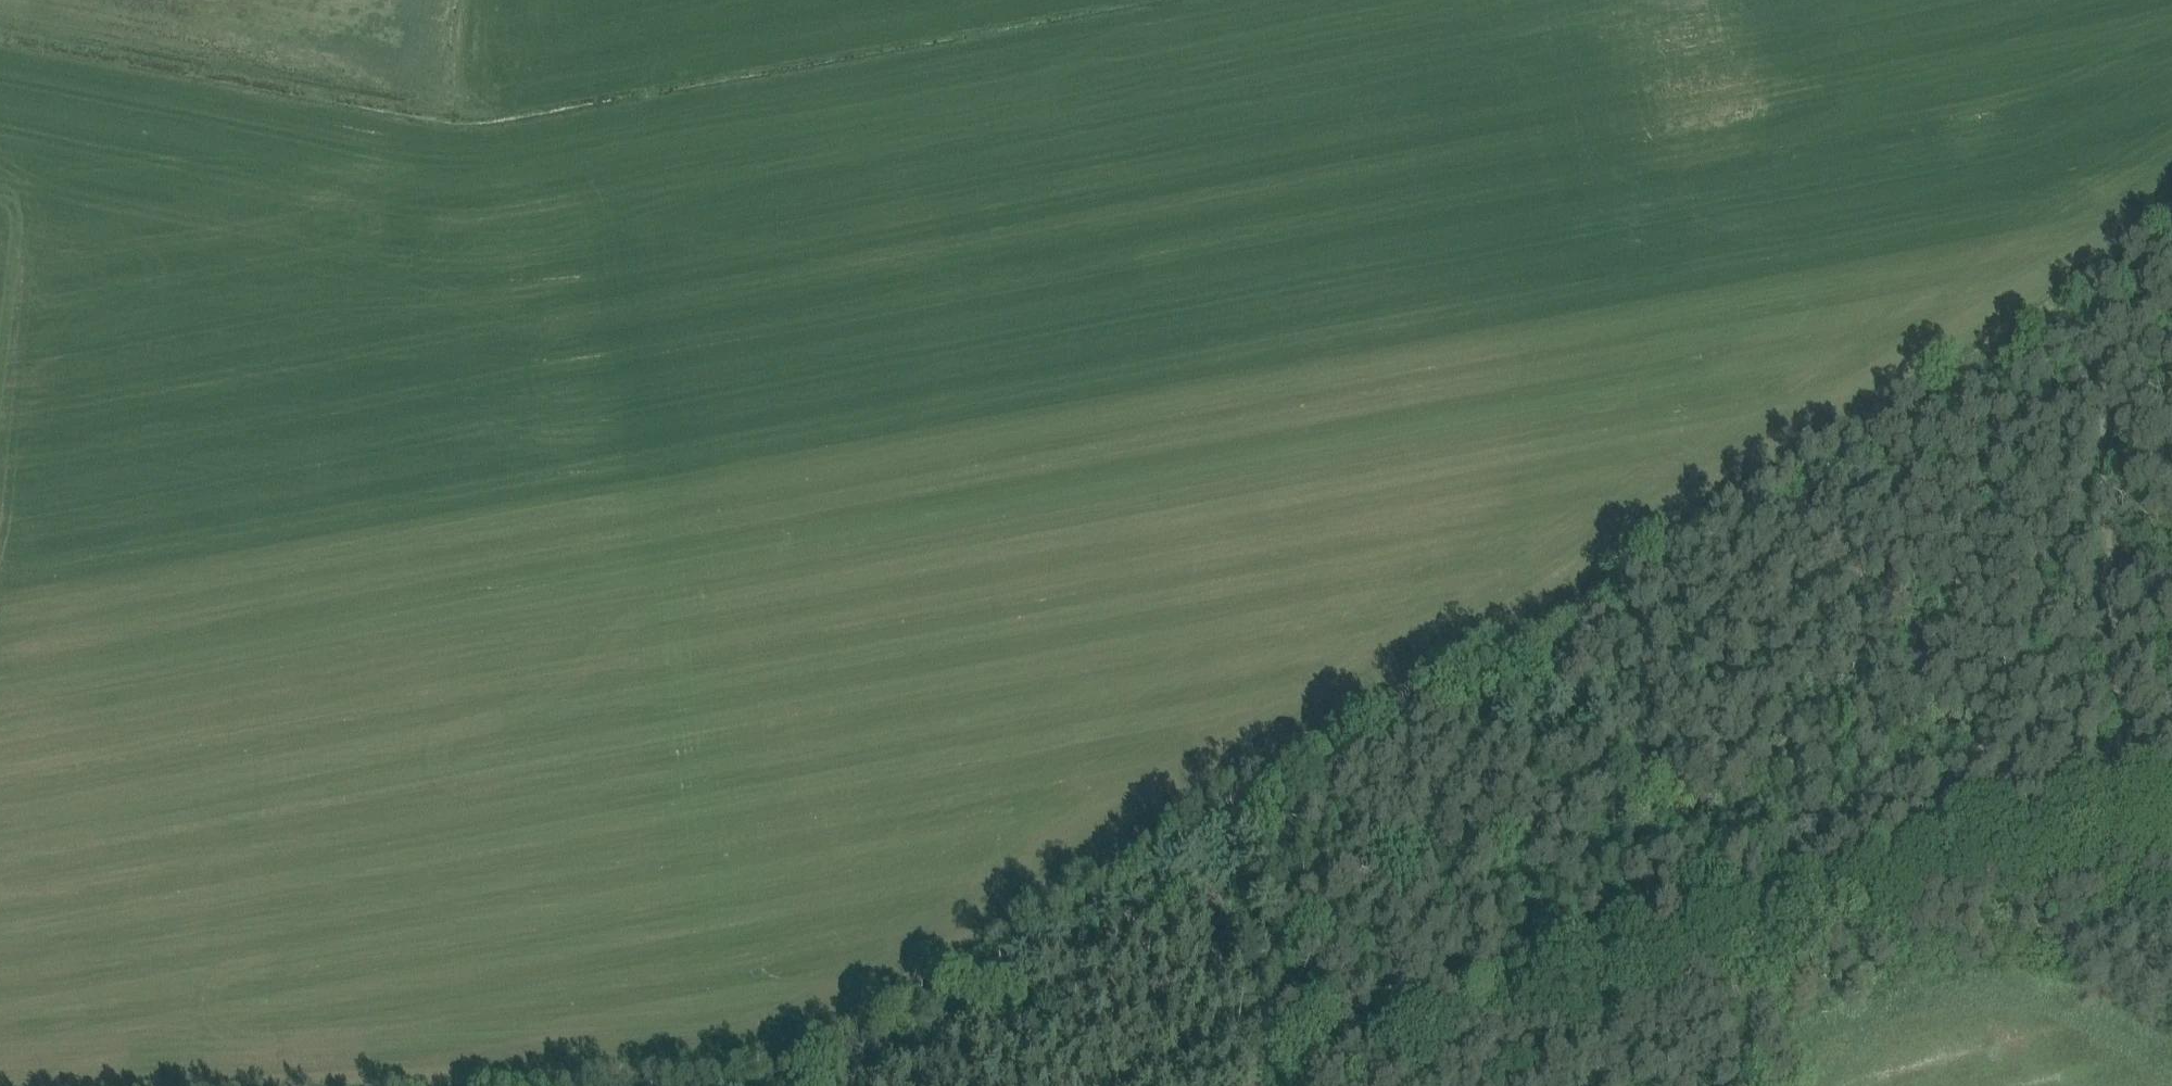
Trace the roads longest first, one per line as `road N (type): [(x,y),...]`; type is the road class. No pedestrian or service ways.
road 1 (track): [(1291,1085),(1291,1067),(2171,798)]
road 2 (track): [(2097,819),(2109,740),(2094,288),(2111,248),(2171,209)]

